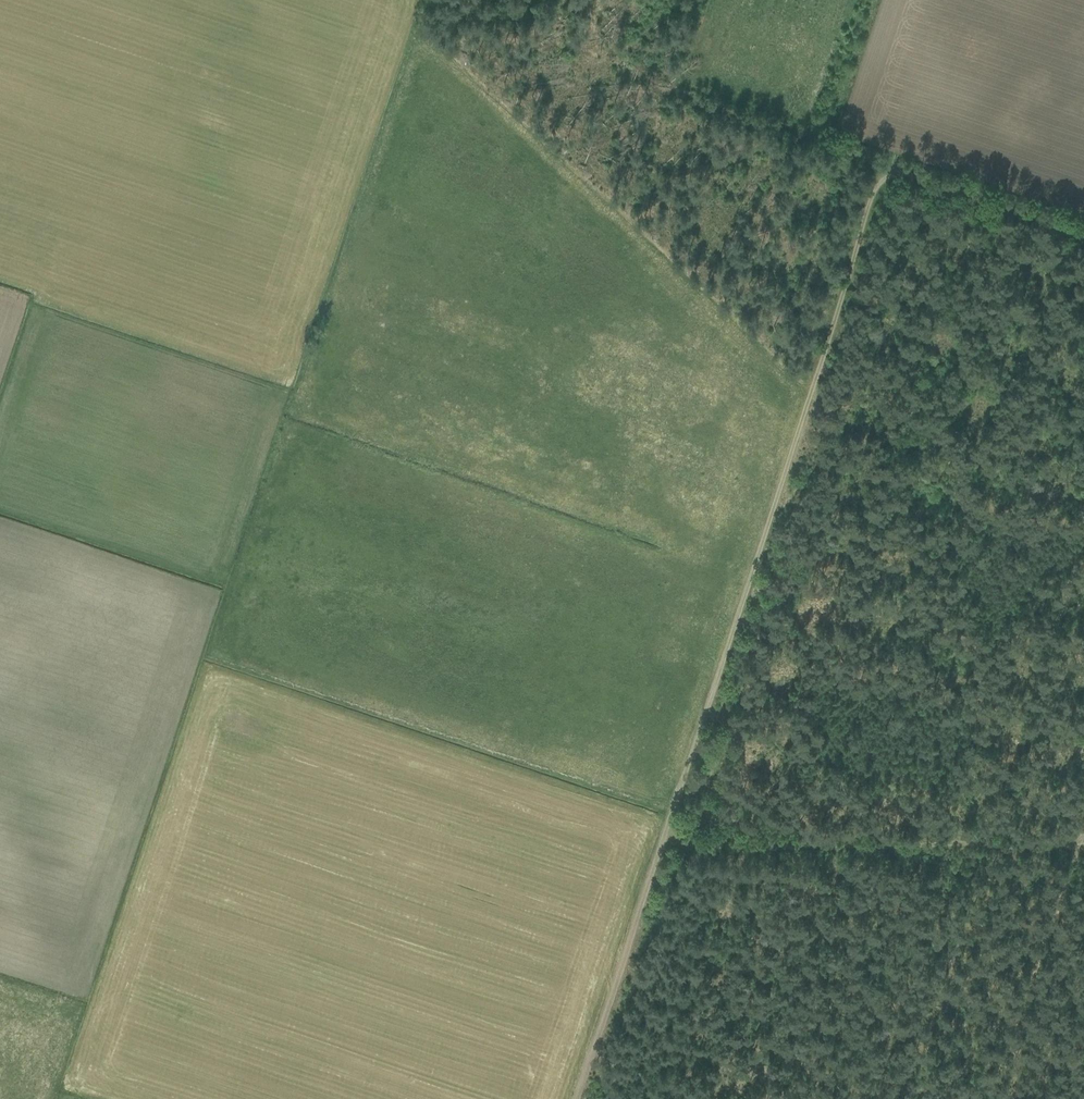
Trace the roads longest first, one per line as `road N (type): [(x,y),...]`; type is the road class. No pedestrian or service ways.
road 1 (track): [(576,1098),(887,158),(1083,225)]
road 2 (track): [(661,841),(1074,841),(1083,832)]

